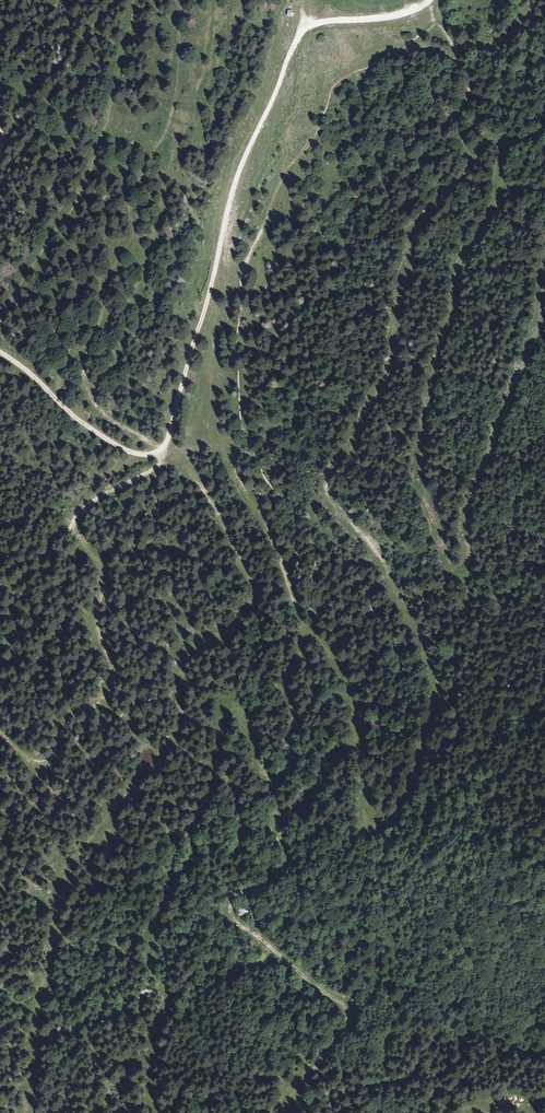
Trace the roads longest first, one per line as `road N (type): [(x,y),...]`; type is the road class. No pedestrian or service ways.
road 1 (track): [(356,732),(367,825),(377,829),(398,813),(416,776),(438,687),(384,556),(329,493),(328,471),(356,439),(394,361),(391,329),(415,233),(491,137),(504,145),(492,211),(461,261),(425,430),(424,486),(463,574),(476,483),(544,293)]
road 2 (track): [(35,1112),(33,1018),(60,931),(64,877),(179,734),(188,651),(236,625),(252,604),(252,584),(214,504),(176,456)]
road 3 (track): [(311,635),(286,676),(296,715),(290,759),(275,778),(265,776),(256,740),(233,701),(188,867),(151,931),(165,998),(151,1072),(159,1112)]
road 4 (track): [(287,1112),(293,1079),(347,1033),(352,1018),(349,1007),(234,917),(232,904),(238,892),(283,867),(284,819),(312,795),(356,732)]
road 5 (track): [(304,29),(235,181),(163,449)]
road 6 (track): [(182,0),(168,124),(132,189),(133,235),(110,273),(97,330),(62,367),(62,405)]
road 7 (track): [(74,519),(108,575),(95,622),(113,652),(117,682),(109,697),(69,713),(61,752),(51,760),(36,762),(0,724)]
road 8 (track): [(0,319),(82,190),(132,0)]
road 9 (track): [(311,635),(270,532),(221,446)]
road 10 (track): [(221,446),(212,391),(221,241)]
road 11 (track): [(163,449),(100,410),(81,350)]
road 12 (track): [(429,1),(393,16),(304,29)]

